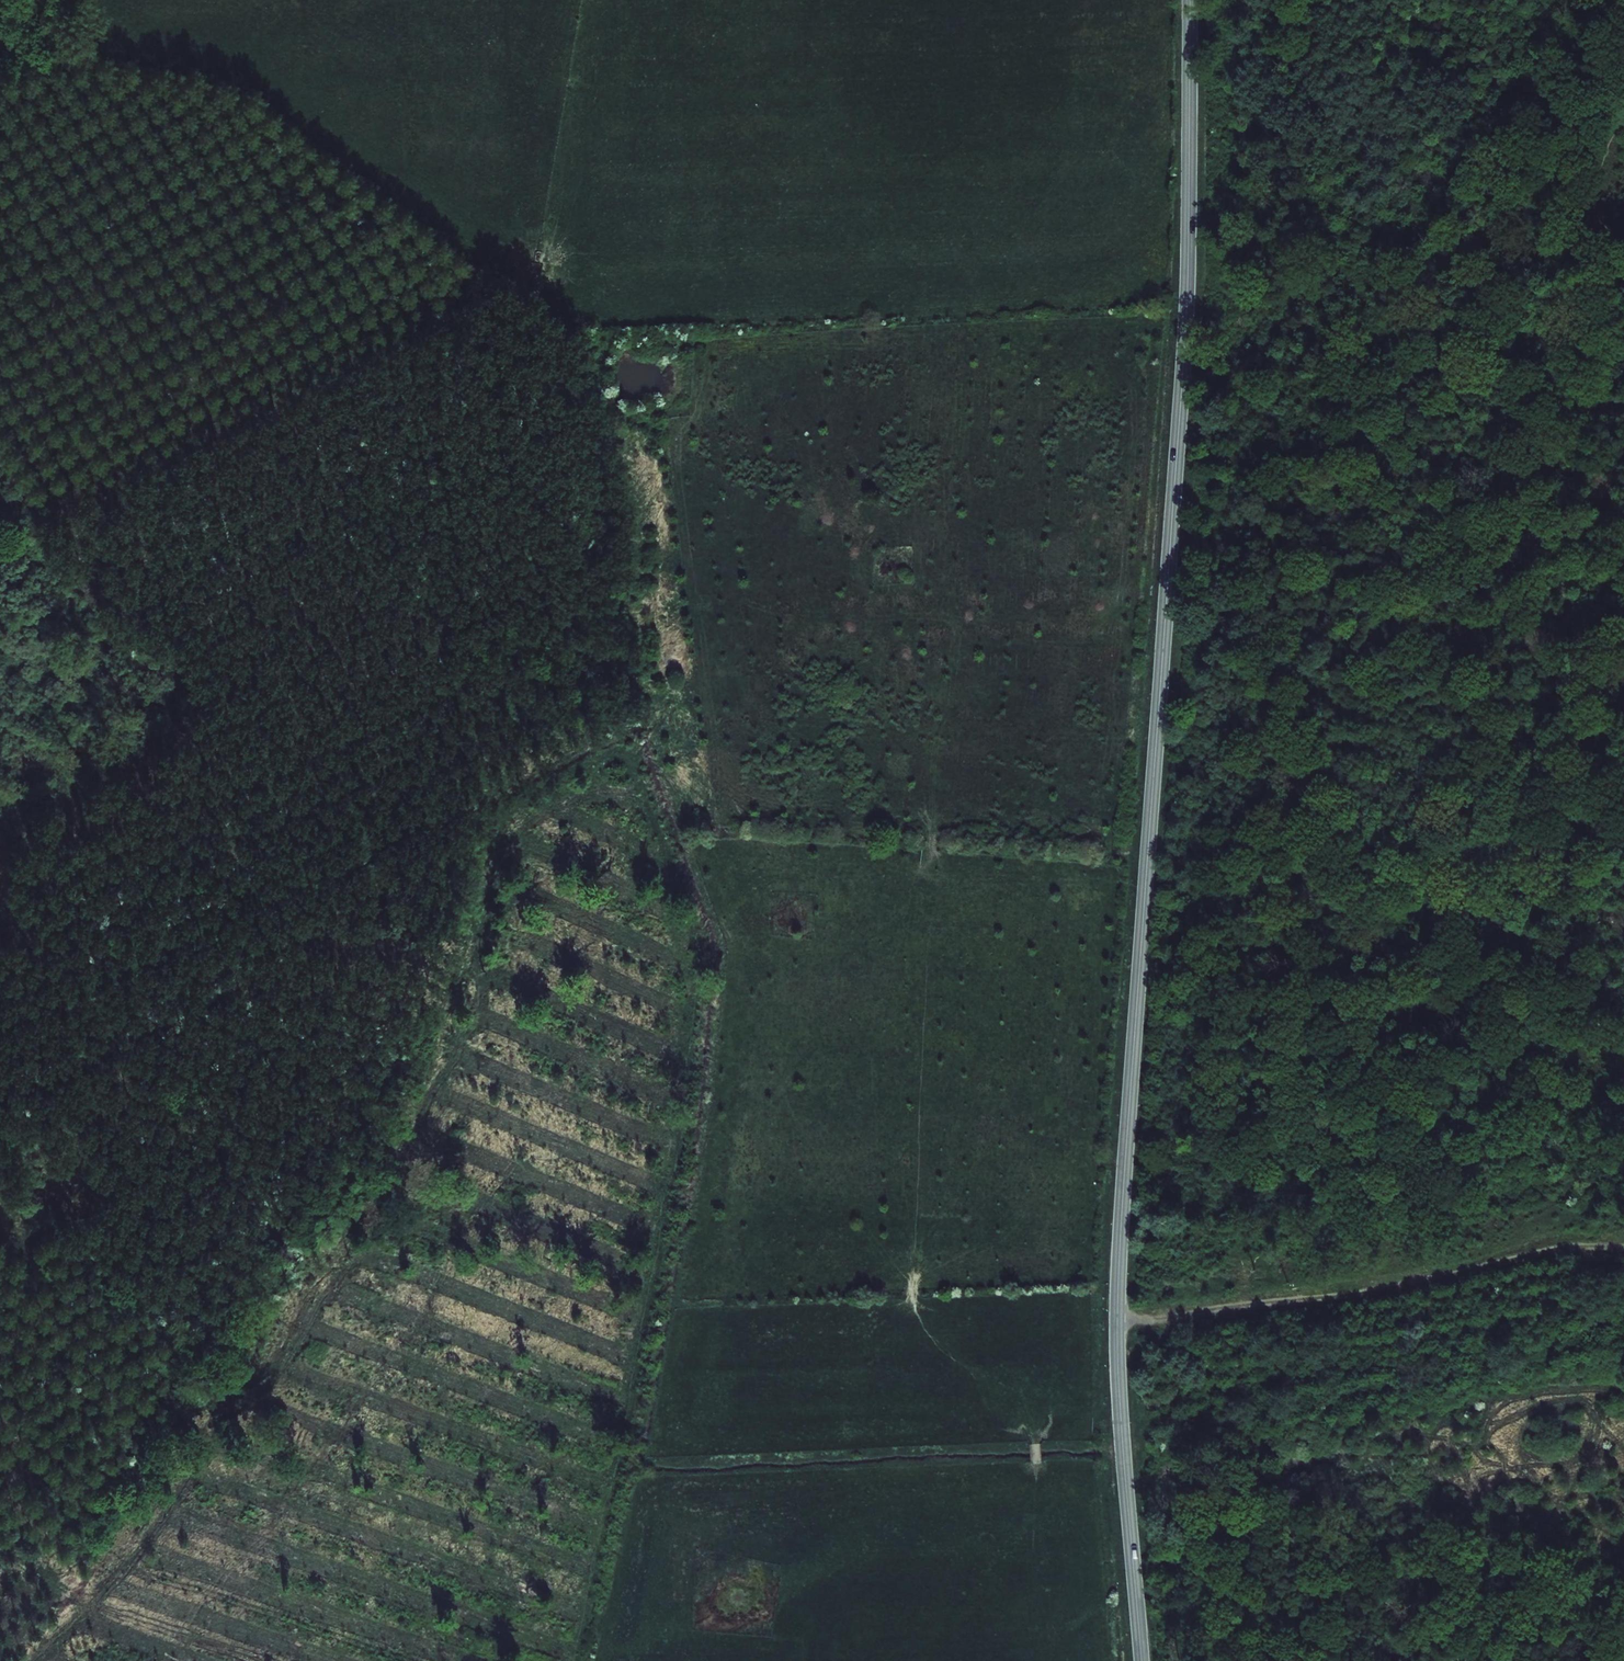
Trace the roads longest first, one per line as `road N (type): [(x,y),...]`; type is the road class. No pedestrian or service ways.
road 1 (tertiary): [(1141,1660),(1118,1293),(1184,351),(1190,0)]
road 2 (track): [(1117,1318),(1373,1292),(1576,1245),(1623,1247)]

